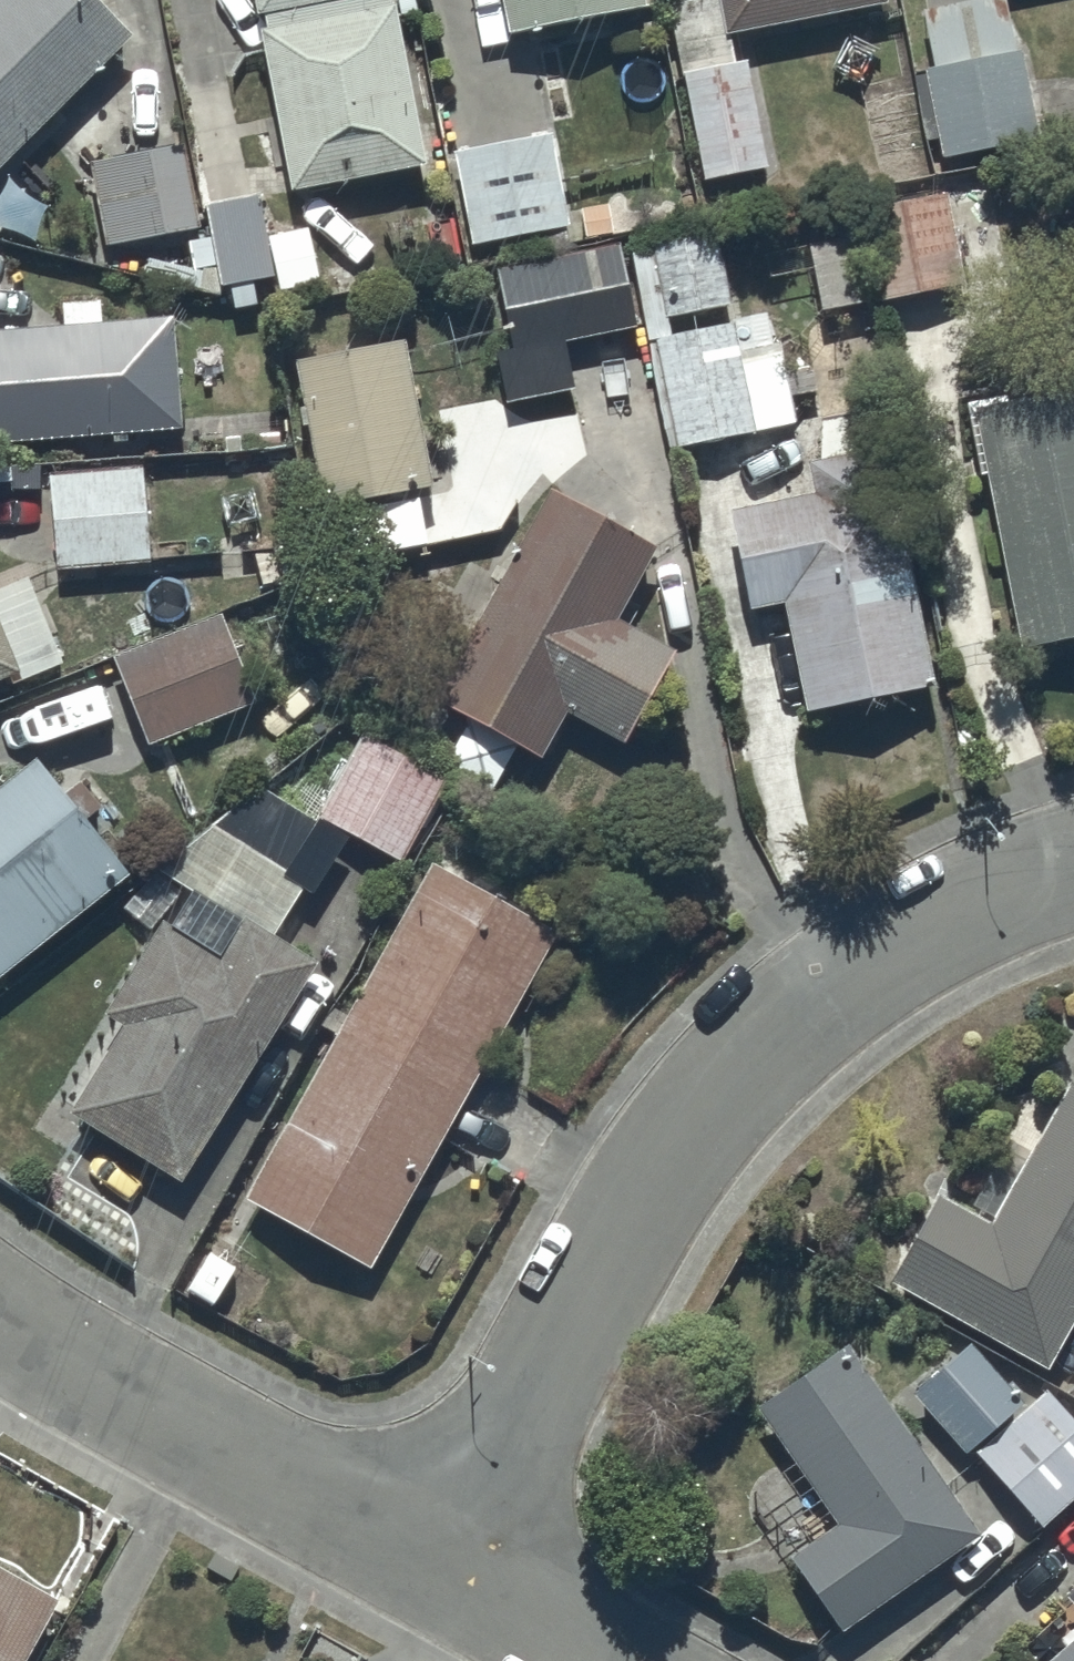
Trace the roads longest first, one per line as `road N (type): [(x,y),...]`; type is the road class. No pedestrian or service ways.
road 1 (residential): [(439,1567),(624,1217),(706,1105),(802,1007),(910,935),(1025,878),(1073,865)]
road 2 (residential): [(0,1317),(439,1567)]
road 3 (residential): [(439,1567),(607,1660)]

